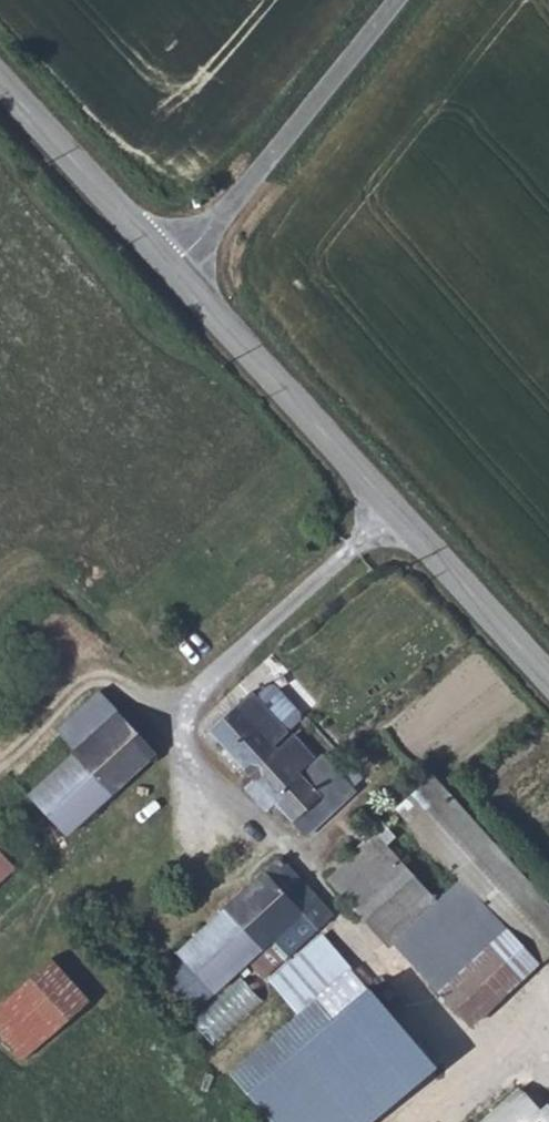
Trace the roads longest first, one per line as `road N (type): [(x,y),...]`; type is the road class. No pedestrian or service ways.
road 1 (residential): [(548,990),(464,1068),(163,721),(397,513)]
road 2 (unclassified): [(173,266),(394,0)]
road 3 (tertiary): [(397,513),(173,266)]
road 4 (tertiary): [(173,266),(0,78)]
road 5 (tertiary): [(548,678),(397,513)]

